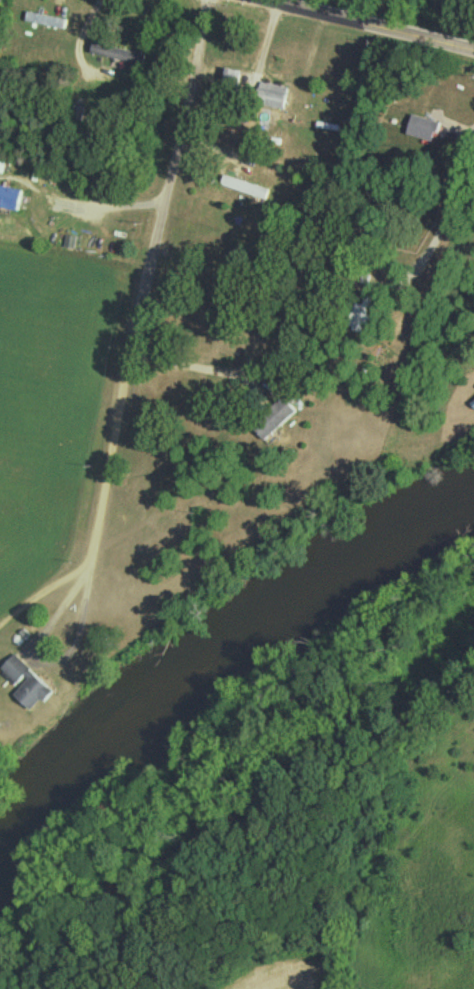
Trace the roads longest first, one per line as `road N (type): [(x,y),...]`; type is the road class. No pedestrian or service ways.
road 1 (residential): [(207,0),(198,104),(147,257),(99,463),(80,614)]
road 2 (tertiary): [(473,50),(264,0)]

